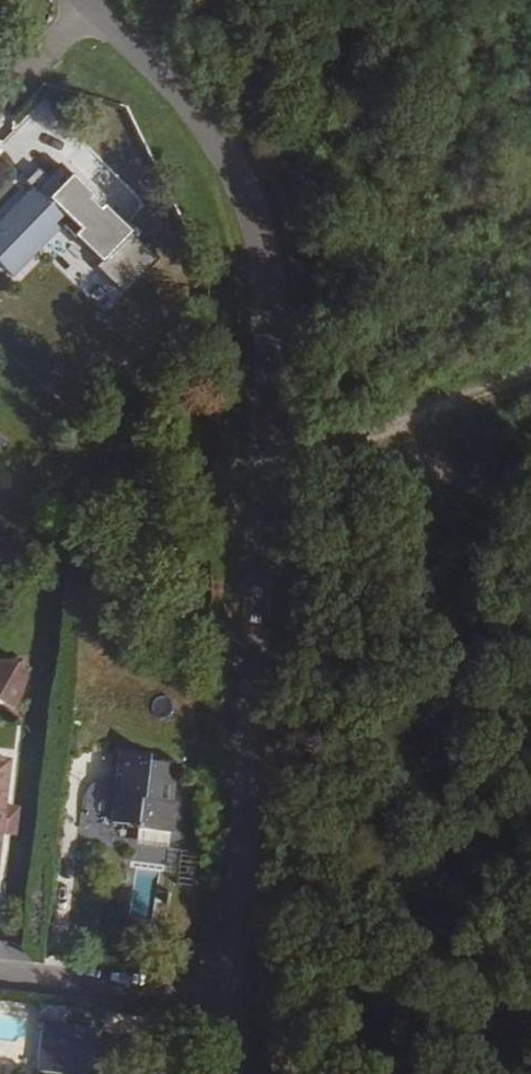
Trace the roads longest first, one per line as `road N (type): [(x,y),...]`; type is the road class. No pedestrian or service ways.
road 1 (unclassified): [(88,1),(199,101),(238,157),(264,219),(275,286),(242,1009)]
road 2 (track): [(530,375),(268,471)]
road 3 (residential): [(242,1009),(0,976)]
road 4 (residential): [(0,98),(88,1)]

